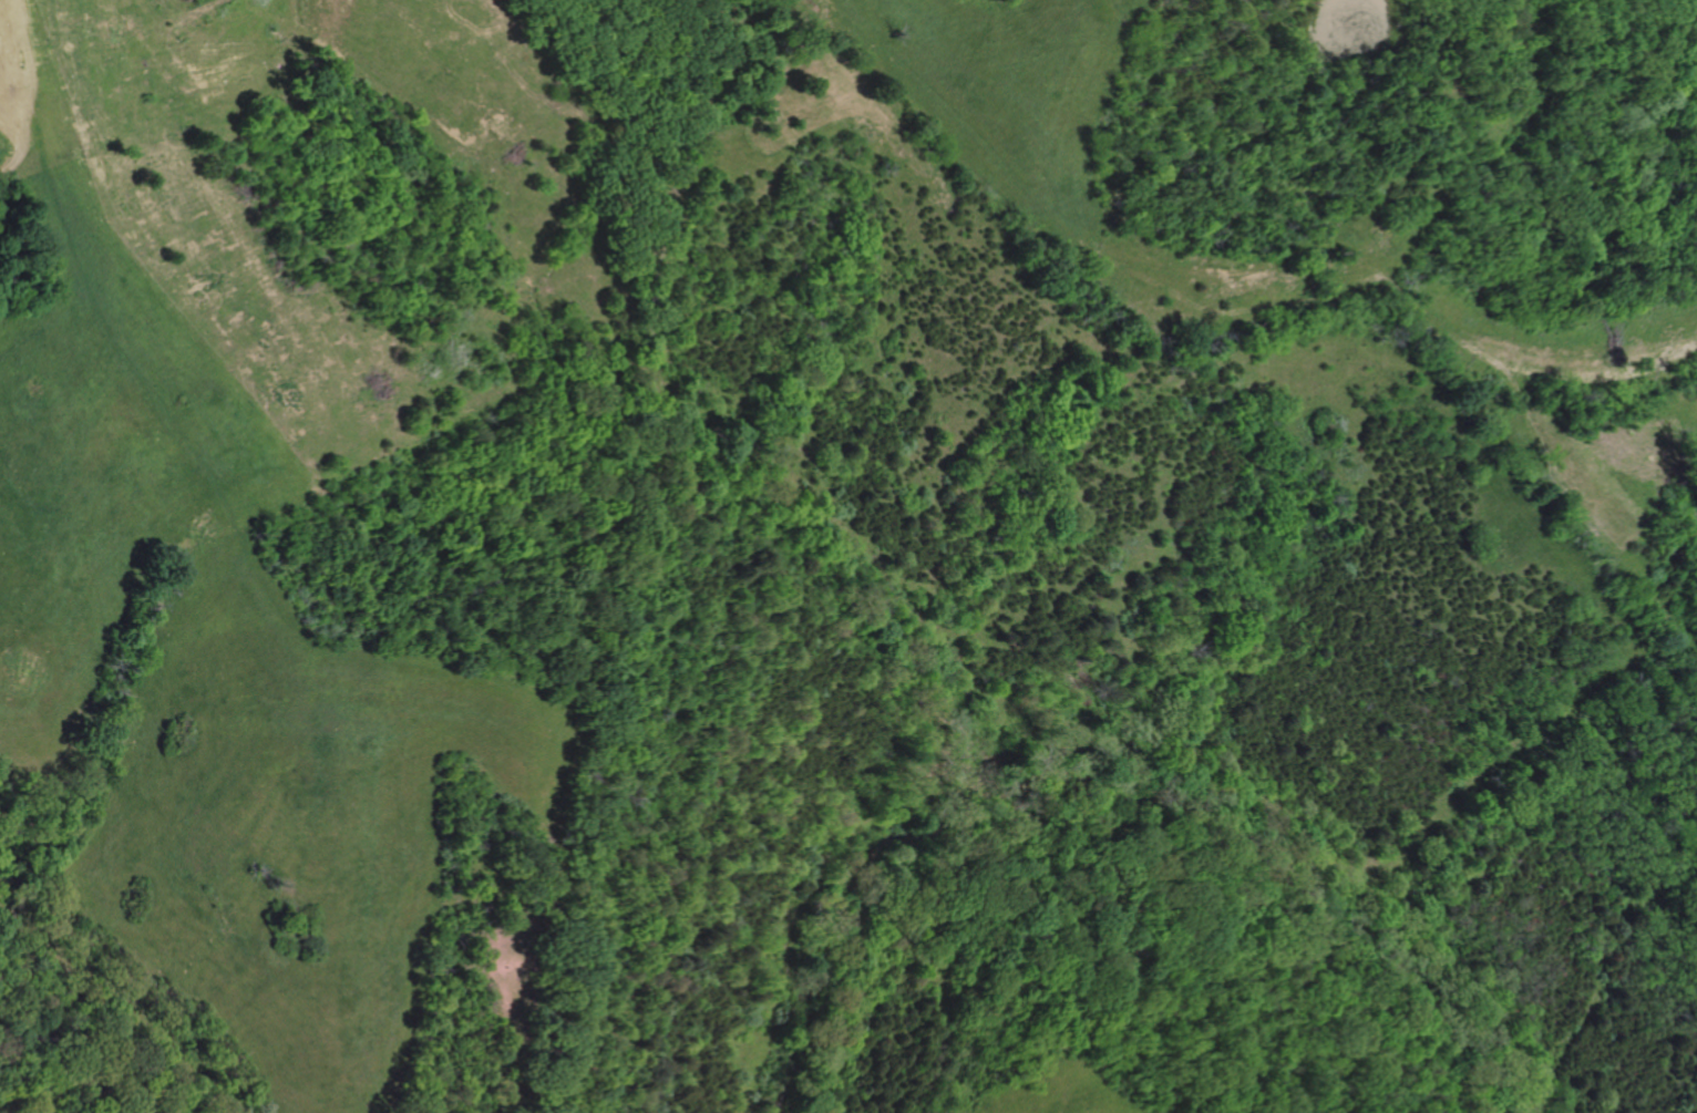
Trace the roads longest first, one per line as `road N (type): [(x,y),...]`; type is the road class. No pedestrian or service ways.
road 1 (track): [(1696,337),(1638,370),(1554,377),(1457,341),(1358,259),(1324,241),(1227,280),(1143,268),(1086,246),(828,0)]

